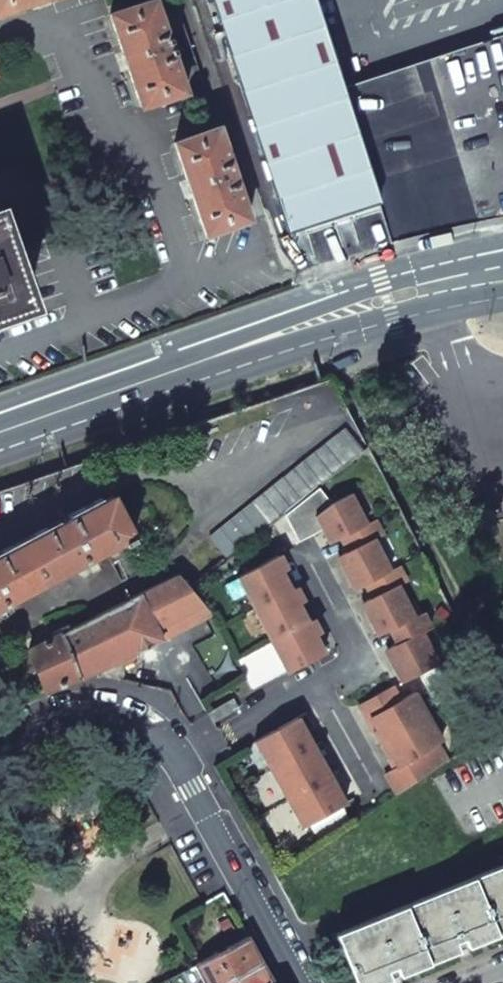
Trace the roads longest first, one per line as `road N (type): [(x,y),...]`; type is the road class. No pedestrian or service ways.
road 1 (residential): [(0,35),(57,26),(139,161),(179,243),(183,280),(145,302),(0,353)]
road 2 (secondary): [(502,271),(386,299),(0,433)]
road 3 (tertiary): [(299,982),(169,744),(129,716),(73,707),(0,742)]

